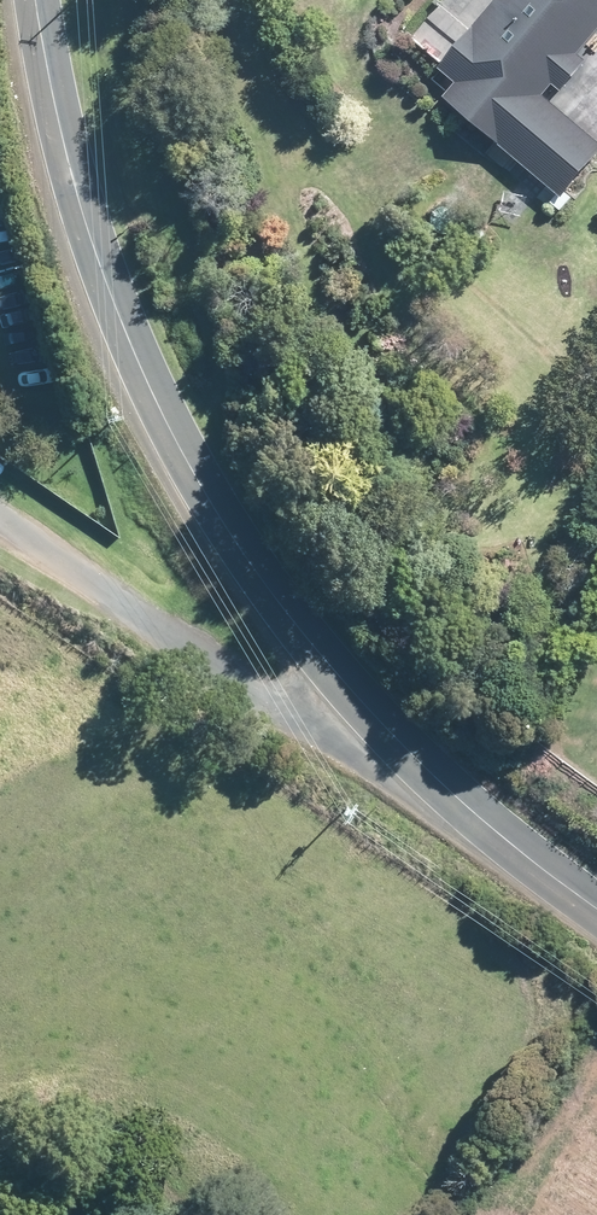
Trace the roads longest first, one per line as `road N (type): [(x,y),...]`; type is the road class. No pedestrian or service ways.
road 1 (unclassified): [(35,0),(71,172),(157,404),(239,550),(398,741)]
road 2 (unclassified): [(0,514),(258,699),(398,741)]
road 3 (unclassified): [(398,741),(500,836),(596,911)]

